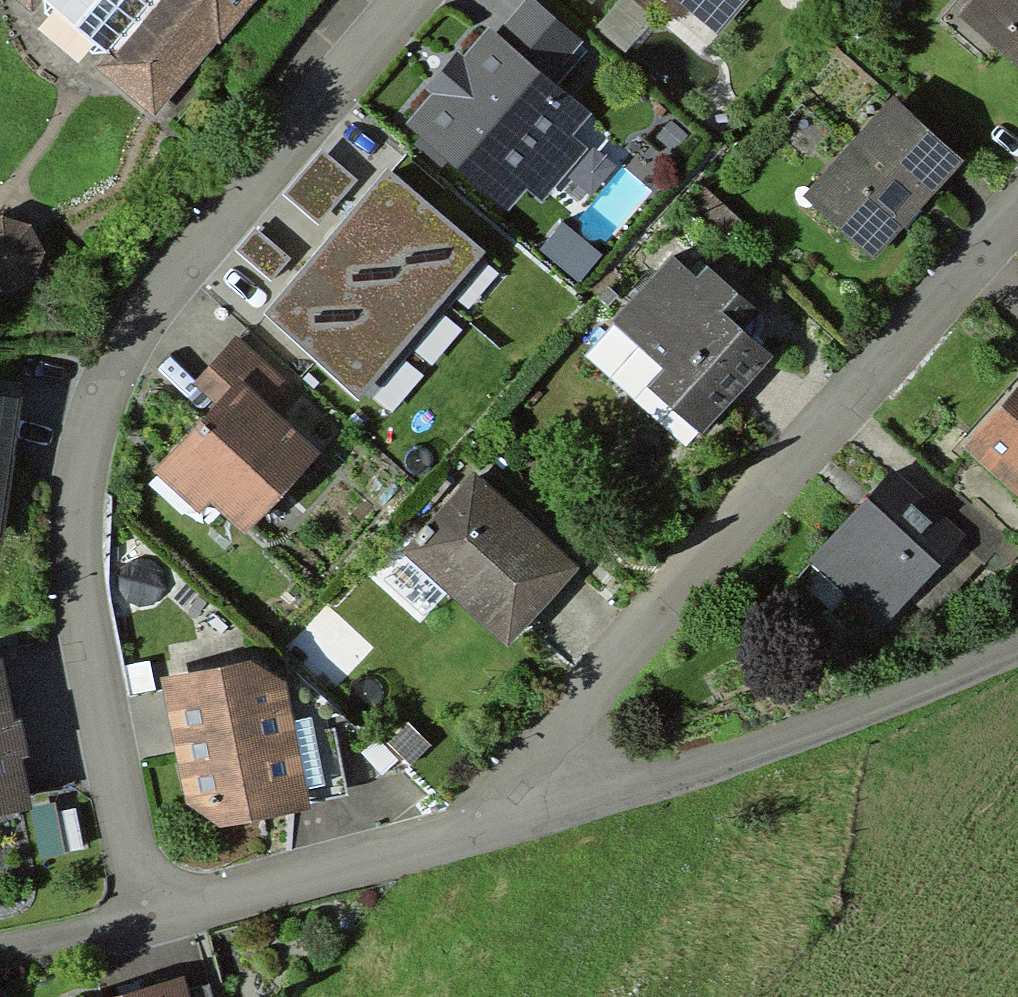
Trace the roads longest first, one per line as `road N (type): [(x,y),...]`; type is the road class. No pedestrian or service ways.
road 1 (residential): [(141,916),(77,545),(113,362),(414,0)]
road 2 (residential): [(1017,189),(537,761),(550,812)]
road 3 (residential): [(1017,653),(700,770),(550,812)]
road 4 (residential): [(550,812),(141,916)]
road 5 (residential): [(141,916),(0,948)]

